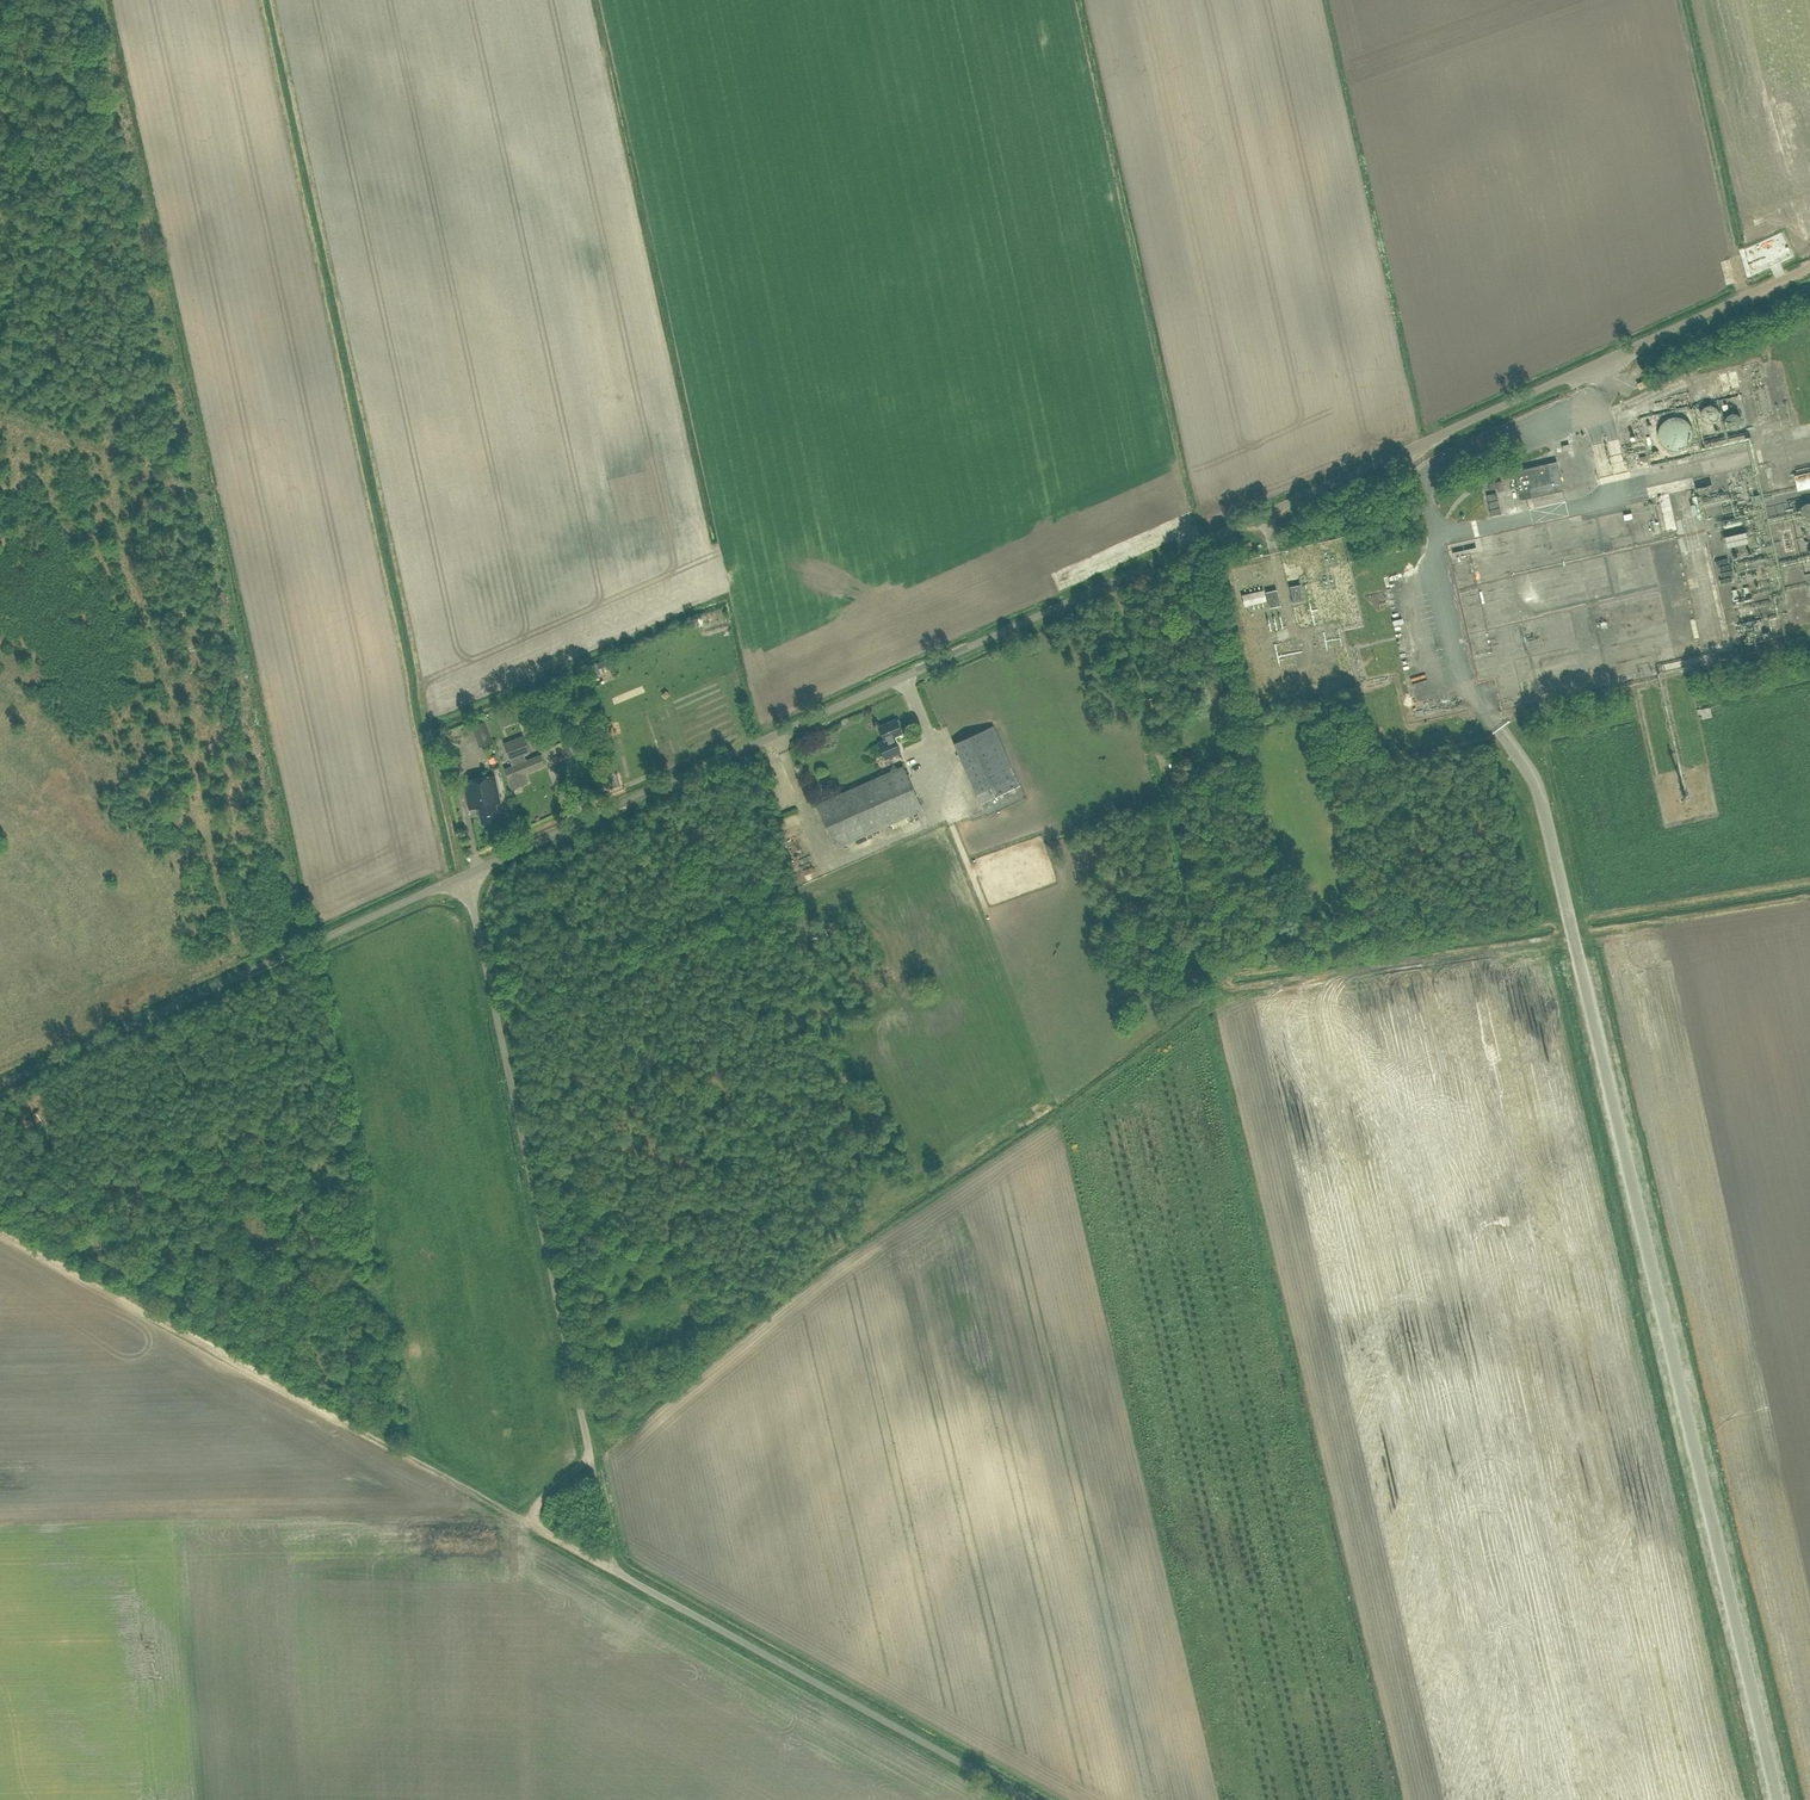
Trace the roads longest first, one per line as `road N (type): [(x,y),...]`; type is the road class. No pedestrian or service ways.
road 1 (unclassified): [(466,874),(1809,264)]
road 2 (track): [(590,1457),(537,1507),(540,1529),(0,1229)]
road 3 (unclassified): [(617,1570),(466,874)]
road 4 (unclassified): [(0,1084),(466,874)]
road 5 (unclassified): [(1029,1799),(617,1570)]
road 6 (track): [(1115,582),(1210,973)]

